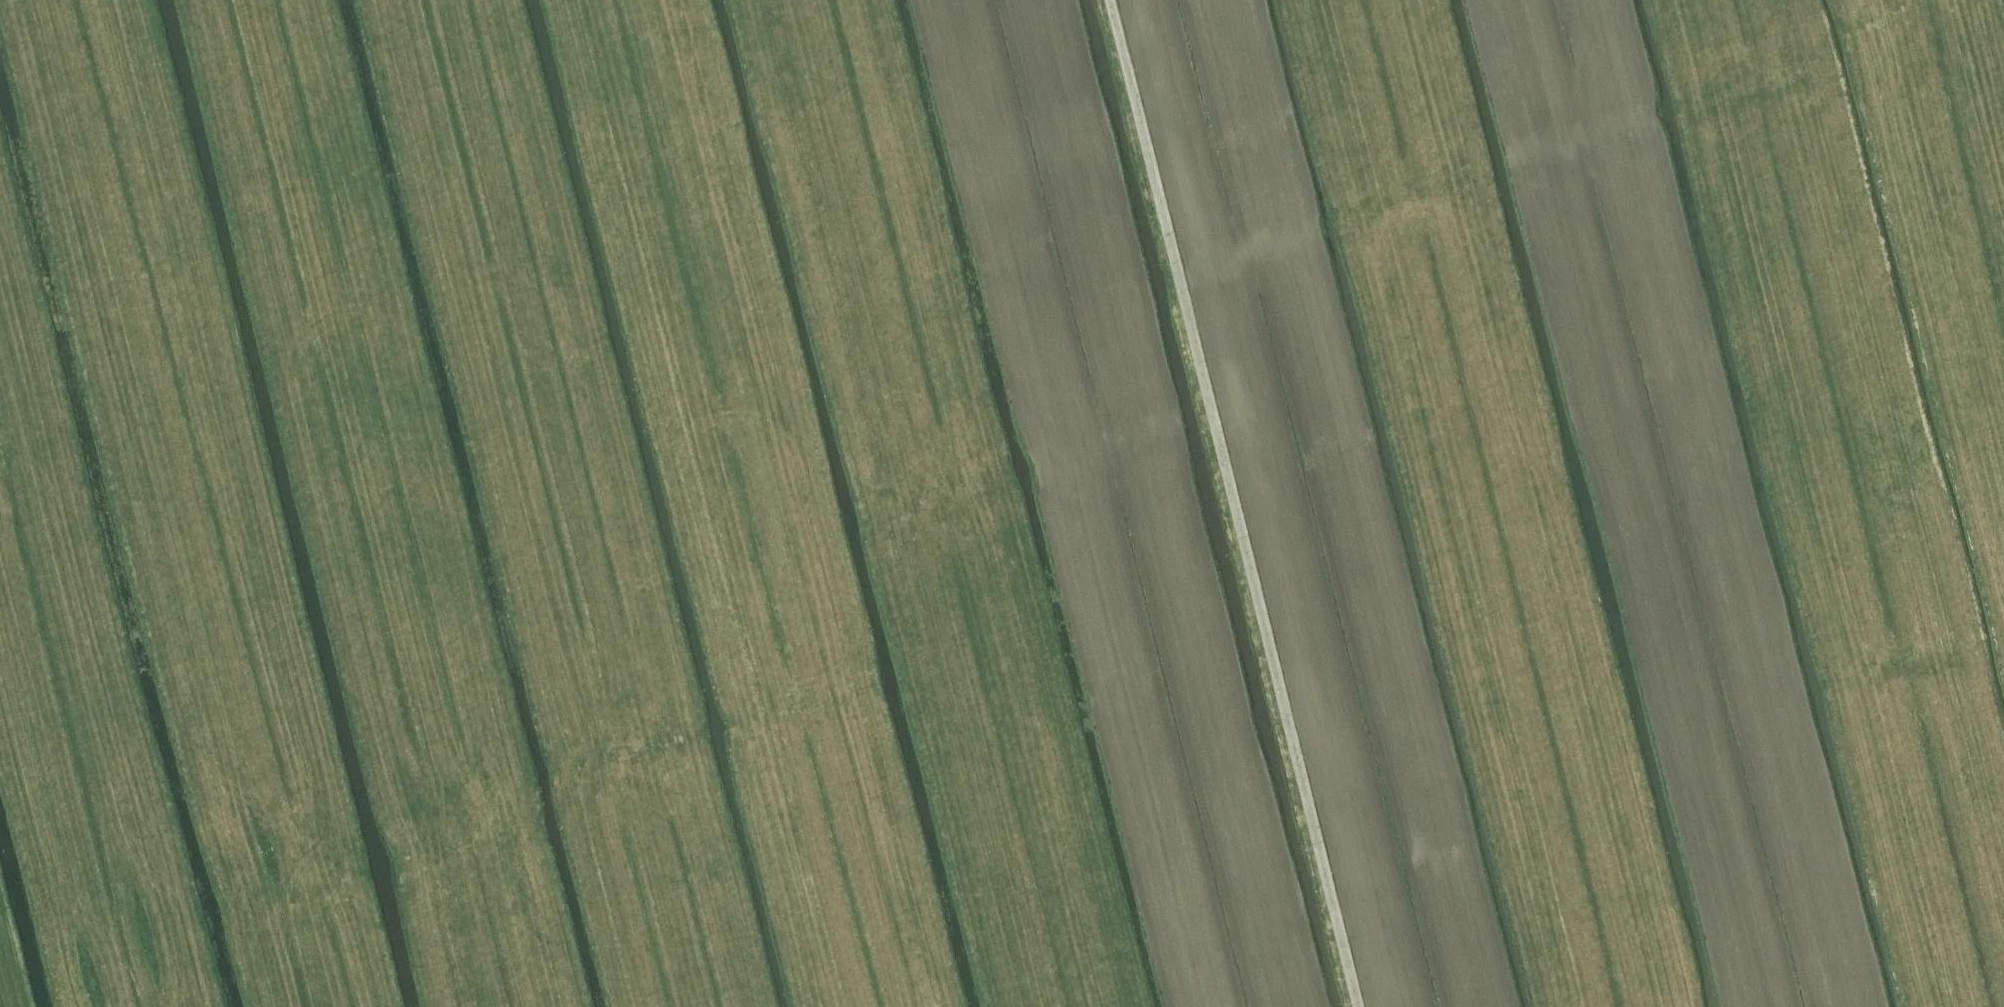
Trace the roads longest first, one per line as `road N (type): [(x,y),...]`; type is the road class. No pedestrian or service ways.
road 1 (track): [(1359,1006),(1109,0)]

